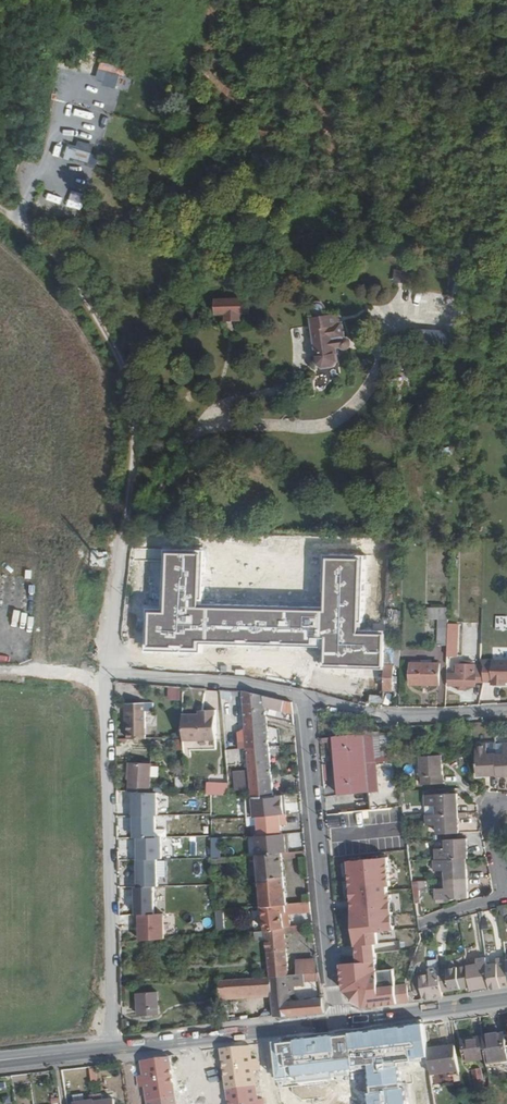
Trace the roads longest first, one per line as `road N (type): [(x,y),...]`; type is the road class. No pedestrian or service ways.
road 1 (track): [(0,671),(107,672),(130,421),(122,369),(40,245)]
road 2 (unclassified): [(107,672),(112,1049)]
road 3 (residential): [(339,1022),(305,696)]
road 4 (residential): [(305,696),(392,716),(506,711)]
road 5 (residential): [(107,672),(244,681),(305,696)]
road 6 (tertiary): [(506,998),(339,1022)]
road 7 (tertiary): [(339,1022),(192,1039)]

